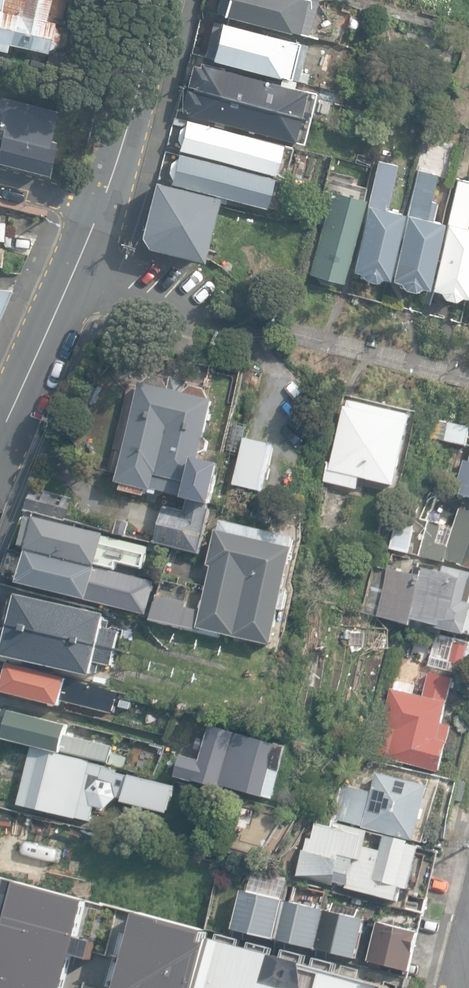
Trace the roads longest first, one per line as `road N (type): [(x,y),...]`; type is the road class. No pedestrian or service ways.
road 1 (tertiary): [(101,206),(0,437)]
road 2 (tertiary): [(166,0),(101,206)]

